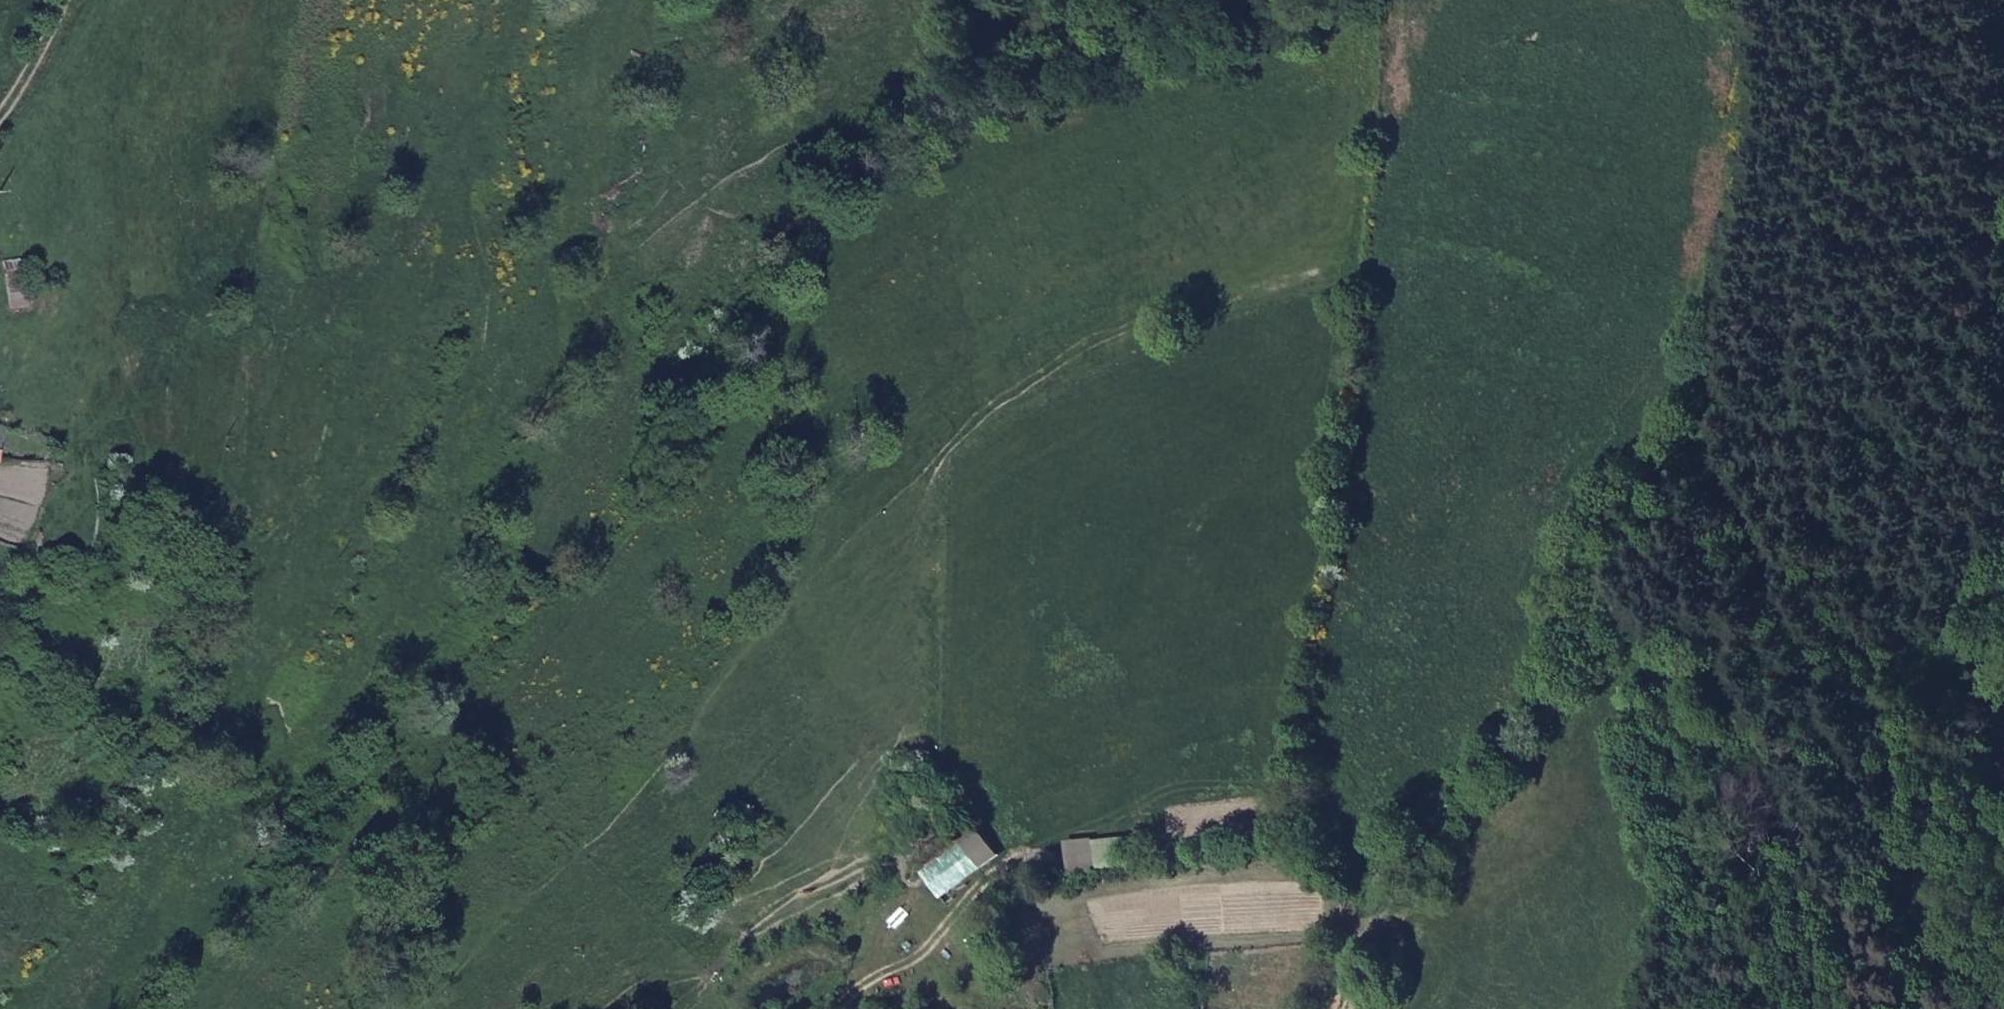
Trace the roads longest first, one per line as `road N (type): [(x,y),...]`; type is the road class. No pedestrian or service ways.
road 1 (track): [(1960,1008),(1752,527),(1703,394)]
road 2 (track): [(0,108),(73,0)]

